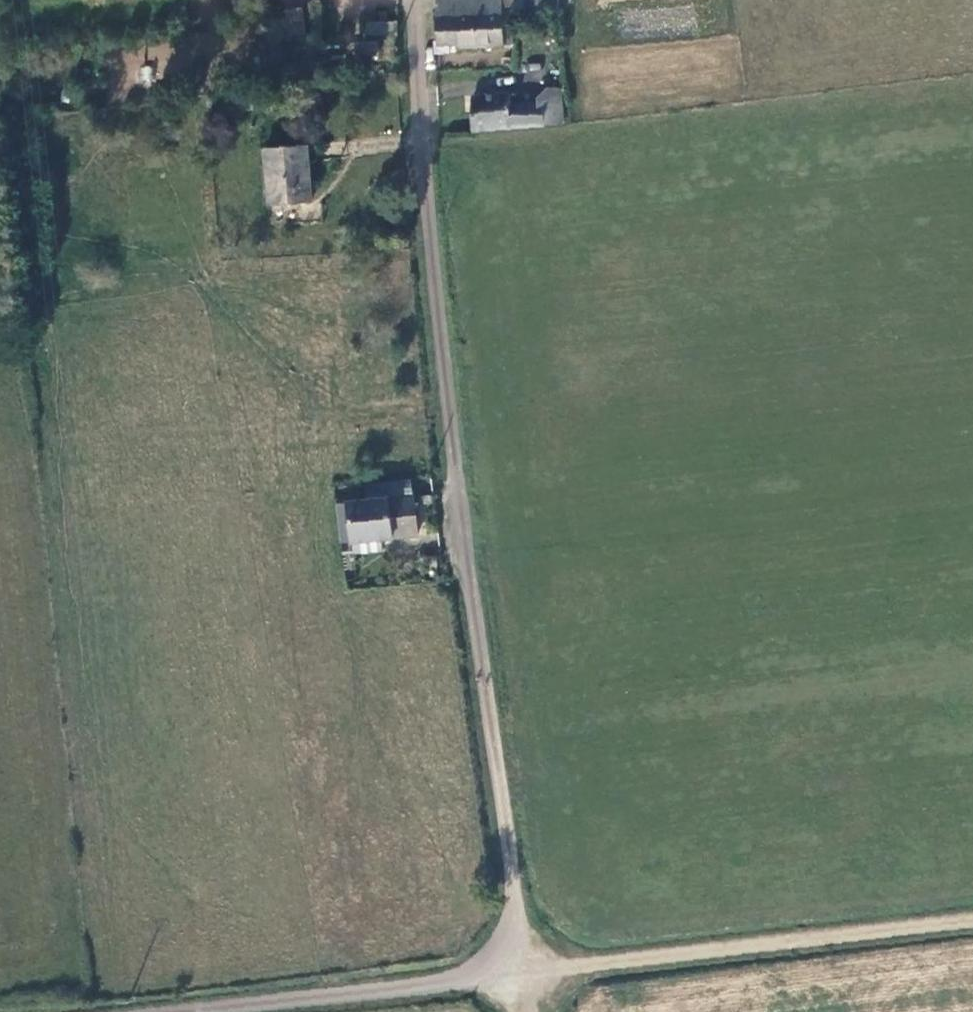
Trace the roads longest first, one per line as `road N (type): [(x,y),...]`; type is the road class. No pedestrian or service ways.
road 1 (unclassified): [(497,953),(516,907),(455,459),(414,0)]
road 2 (track): [(497,953),(546,969),(972,919)]
road 3 (unclassified): [(497,953),(463,980),(194,1011)]

